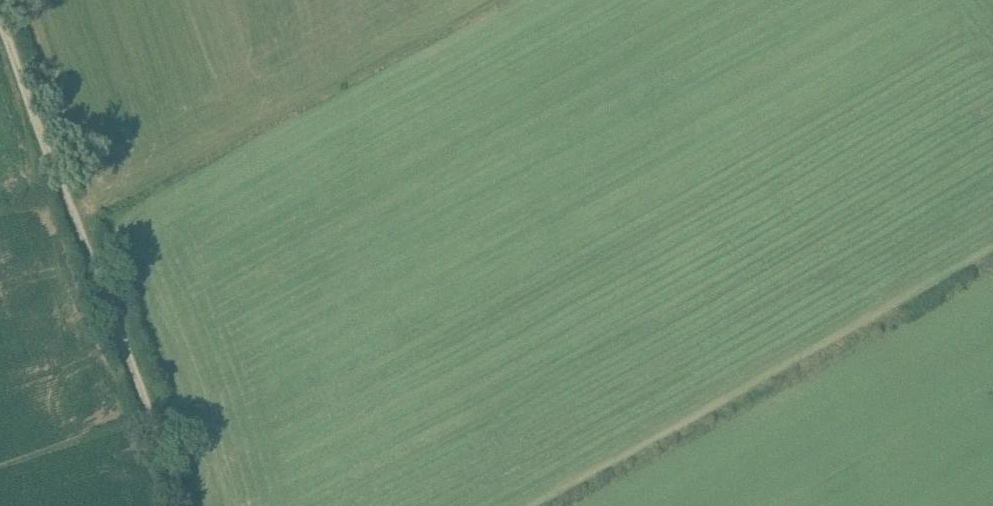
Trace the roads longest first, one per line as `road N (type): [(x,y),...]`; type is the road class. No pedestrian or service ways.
road 1 (track): [(182,505),(0,11)]

